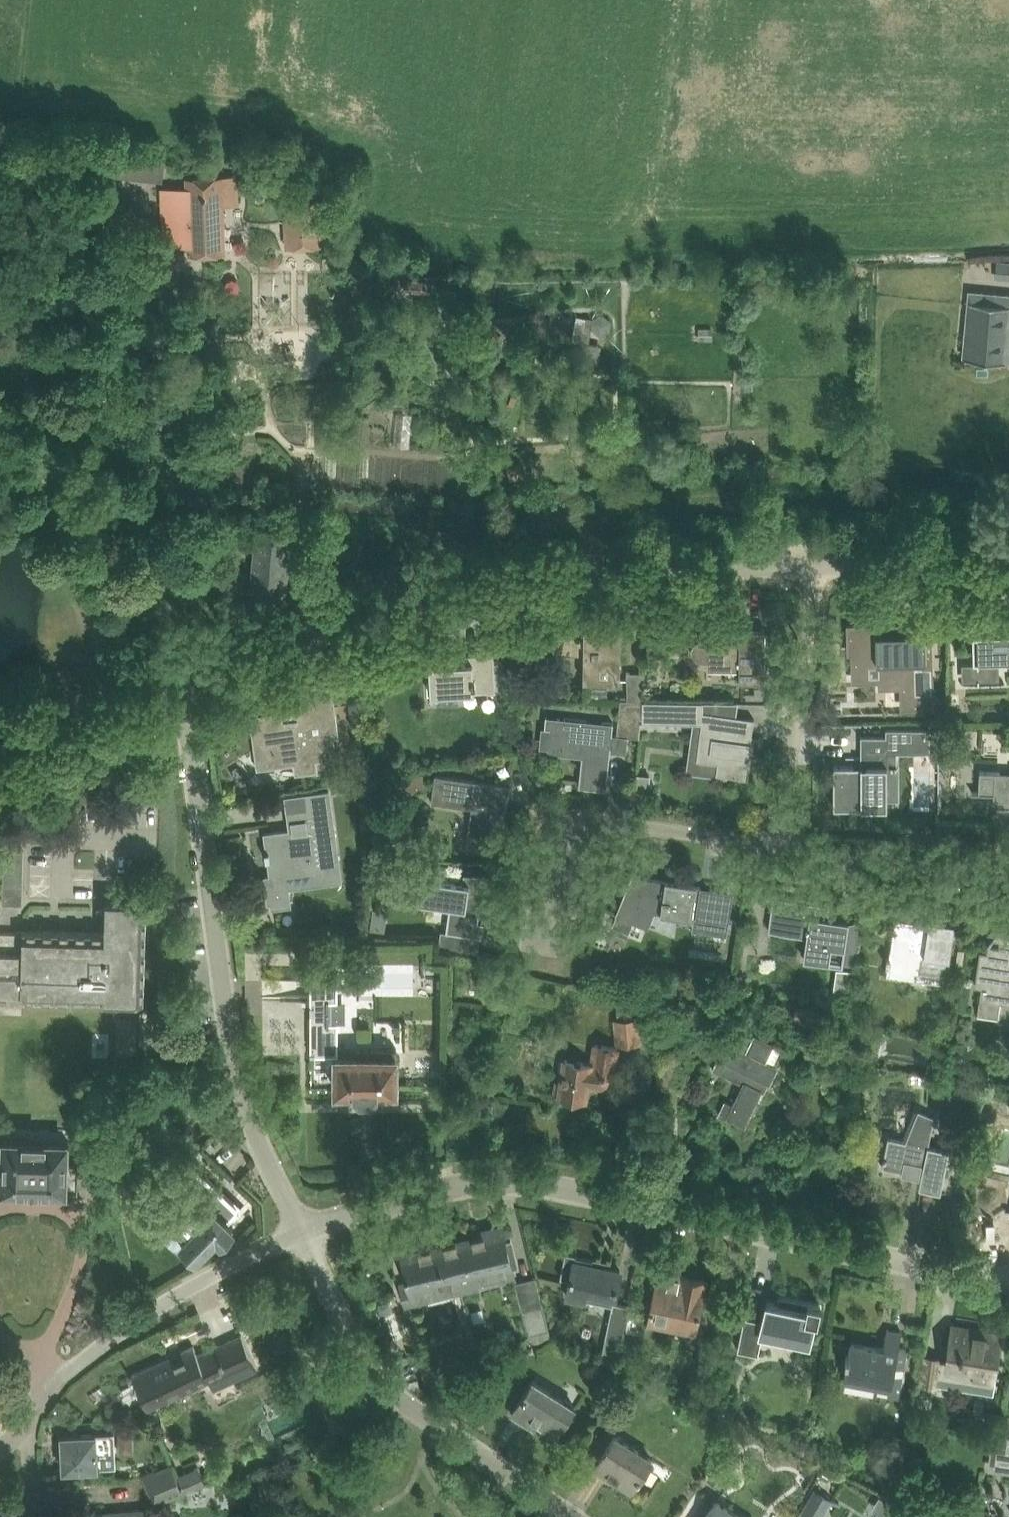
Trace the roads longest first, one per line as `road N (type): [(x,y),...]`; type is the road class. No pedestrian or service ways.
road 1 (residential): [(307,1233),(460,1178),(561,1184),(1008,1277)]
road 2 (residential): [(184,691),(292,640),(412,603),(545,578),(818,567)]
road 3 (residential): [(184,691),(230,1040),(263,1150),(307,1233)]
road 4 (residential): [(307,1233),(364,1363),(393,1396),(571,1516)]
road 5 (residential): [(26,1424),(51,1388),(148,1311),(307,1233)]
road 6 (residential): [(548,939),(567,821),(775,841)]
road 7 (residential): [(818,567),(775,841)]
road 8 (residential): [(775,841),(1008,877)]
road 9 (residential): [(0,776),(184,691)]
road 10 (residential): [(818,567),(1008,560)]

